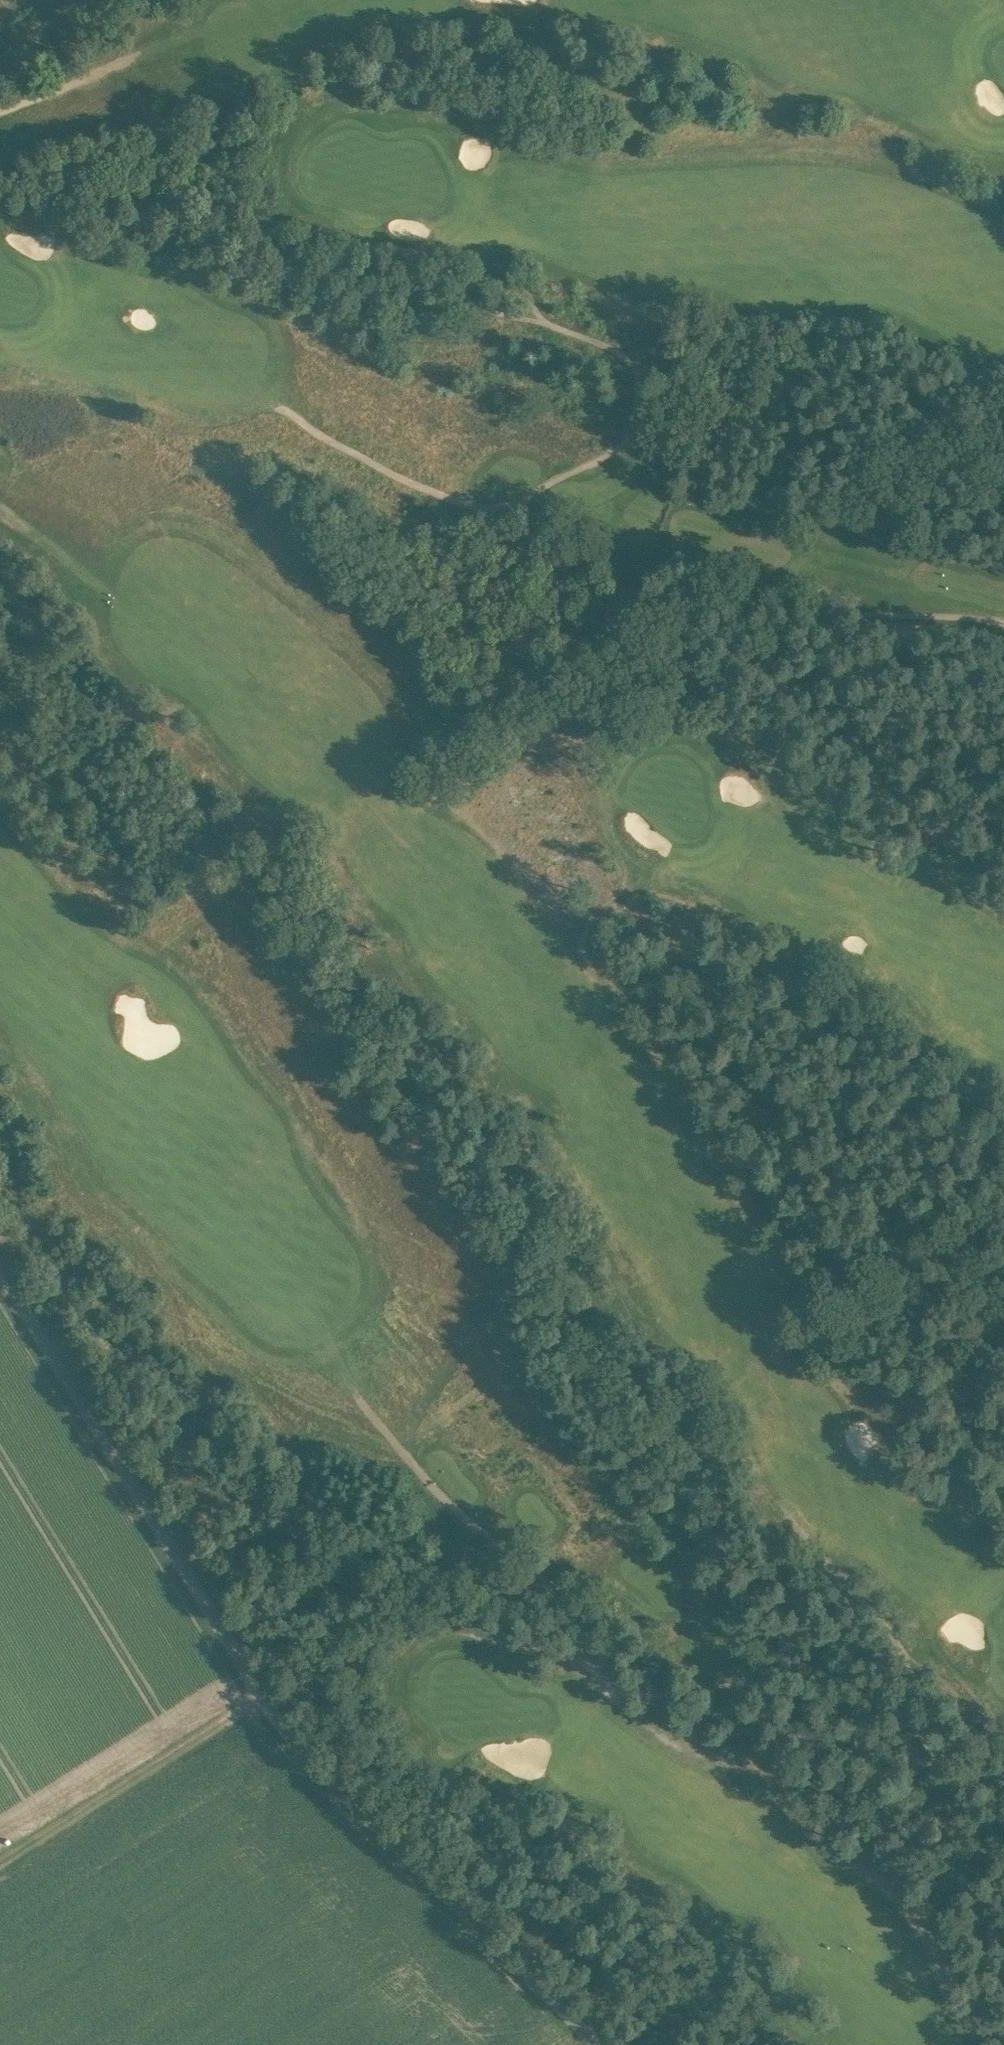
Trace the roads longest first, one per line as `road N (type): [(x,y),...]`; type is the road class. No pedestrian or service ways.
road 1 (unclassified): [(601,2044),(306,1754),(0,1270)]
road 2 (track): [(0,1861),(263,1697)]

